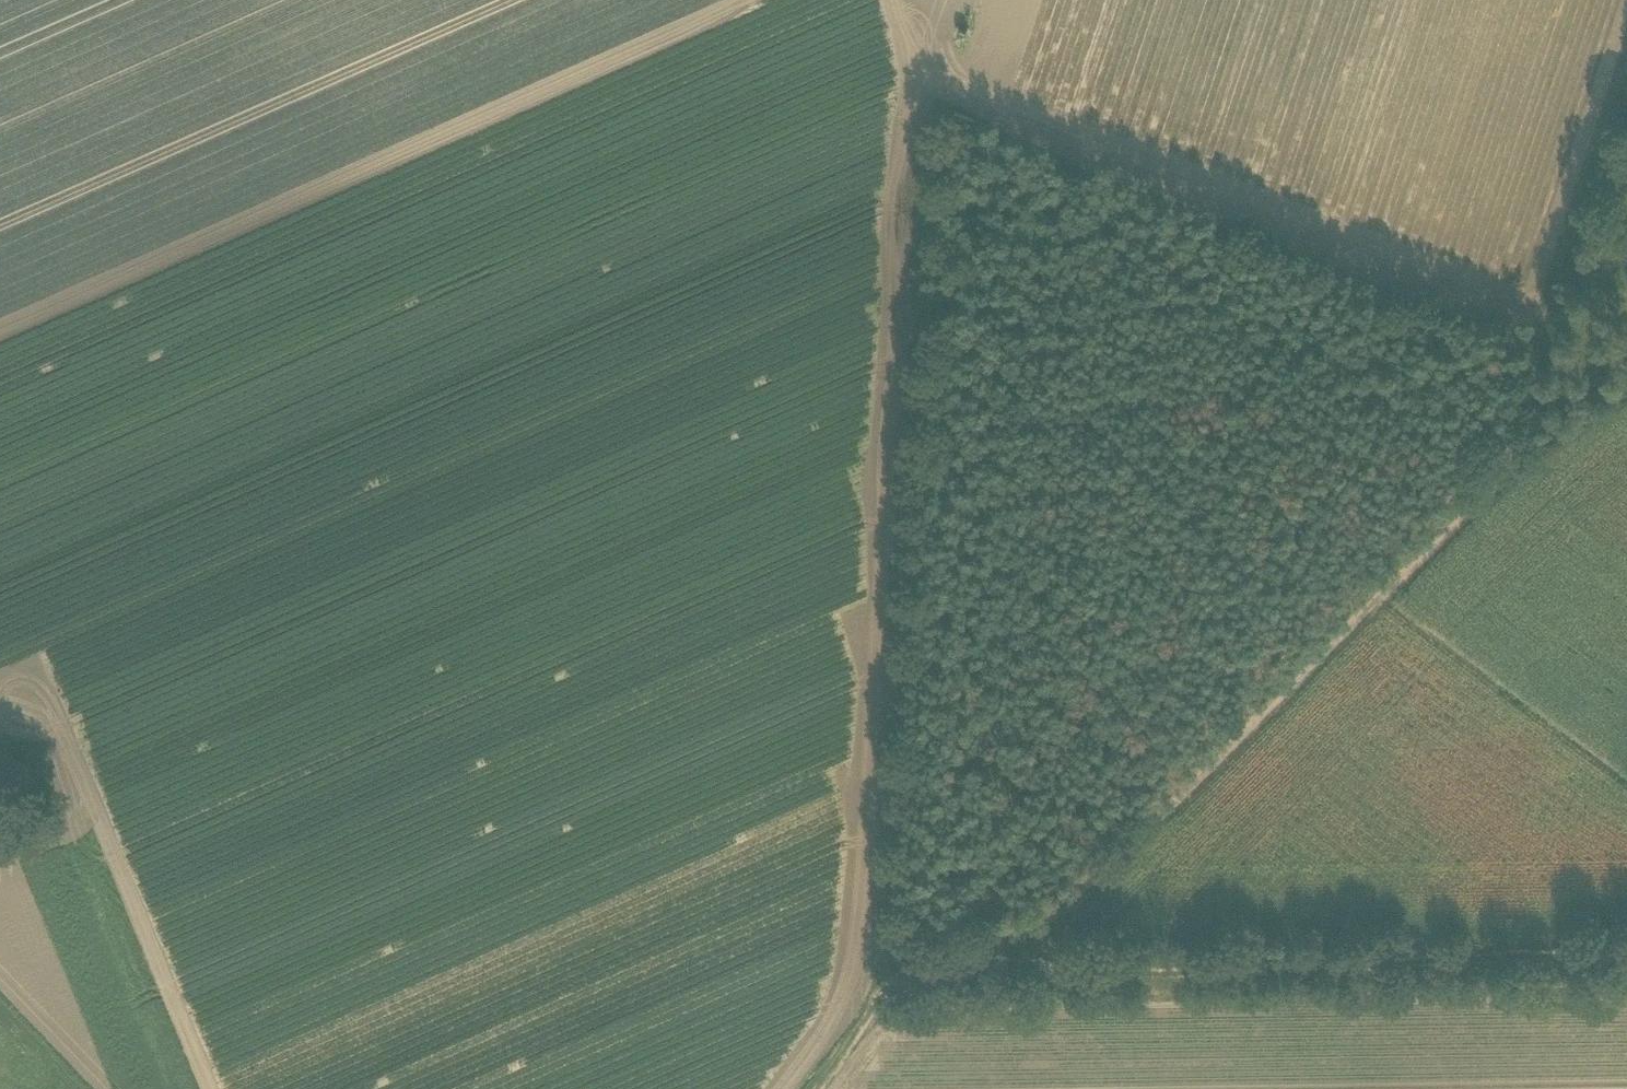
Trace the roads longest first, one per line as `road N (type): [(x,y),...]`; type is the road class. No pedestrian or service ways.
road 1 (track): [(1017,966),(1025,942),(1473,503),(1524,403),(1626,80)]
road 2 (track): [(1017,966),(1626,958)]
road 3 (track): [(808,1088),(889,985),(914,969),(1017,966)]

